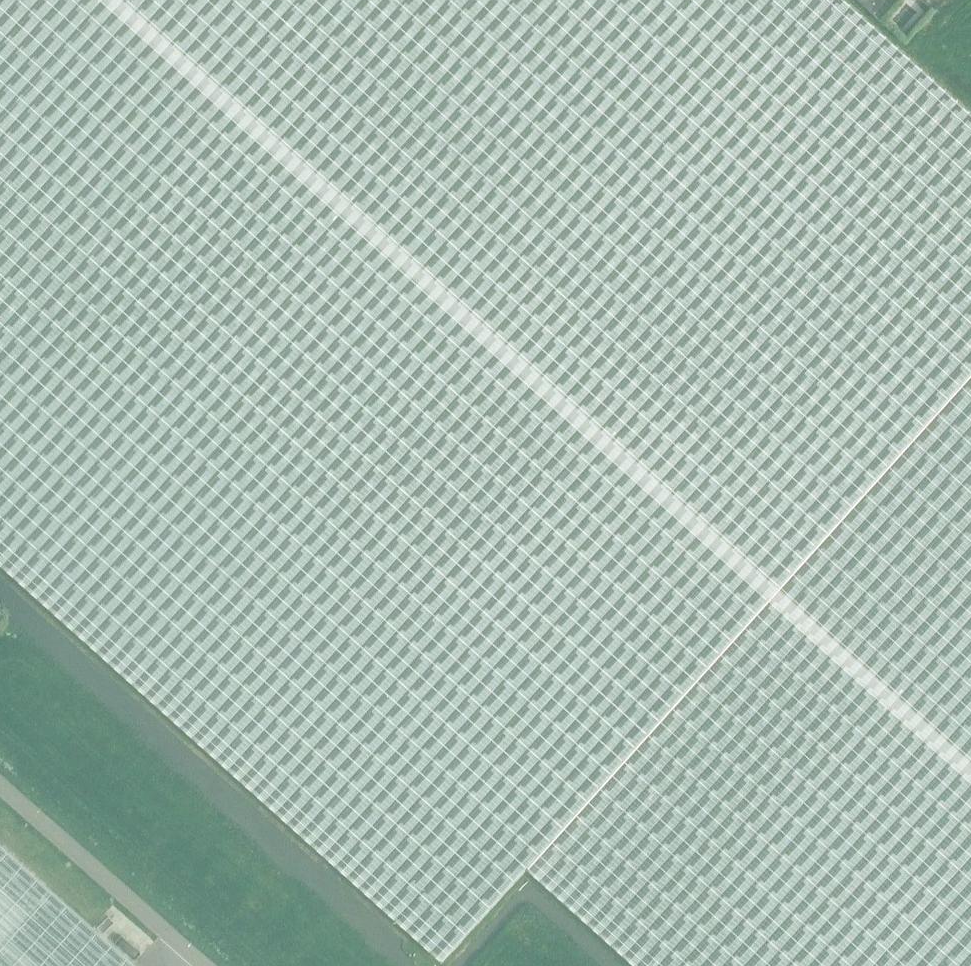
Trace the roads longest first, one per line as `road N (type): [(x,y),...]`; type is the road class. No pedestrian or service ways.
road 1 (unclassified): [(212,965),(0,782)]

